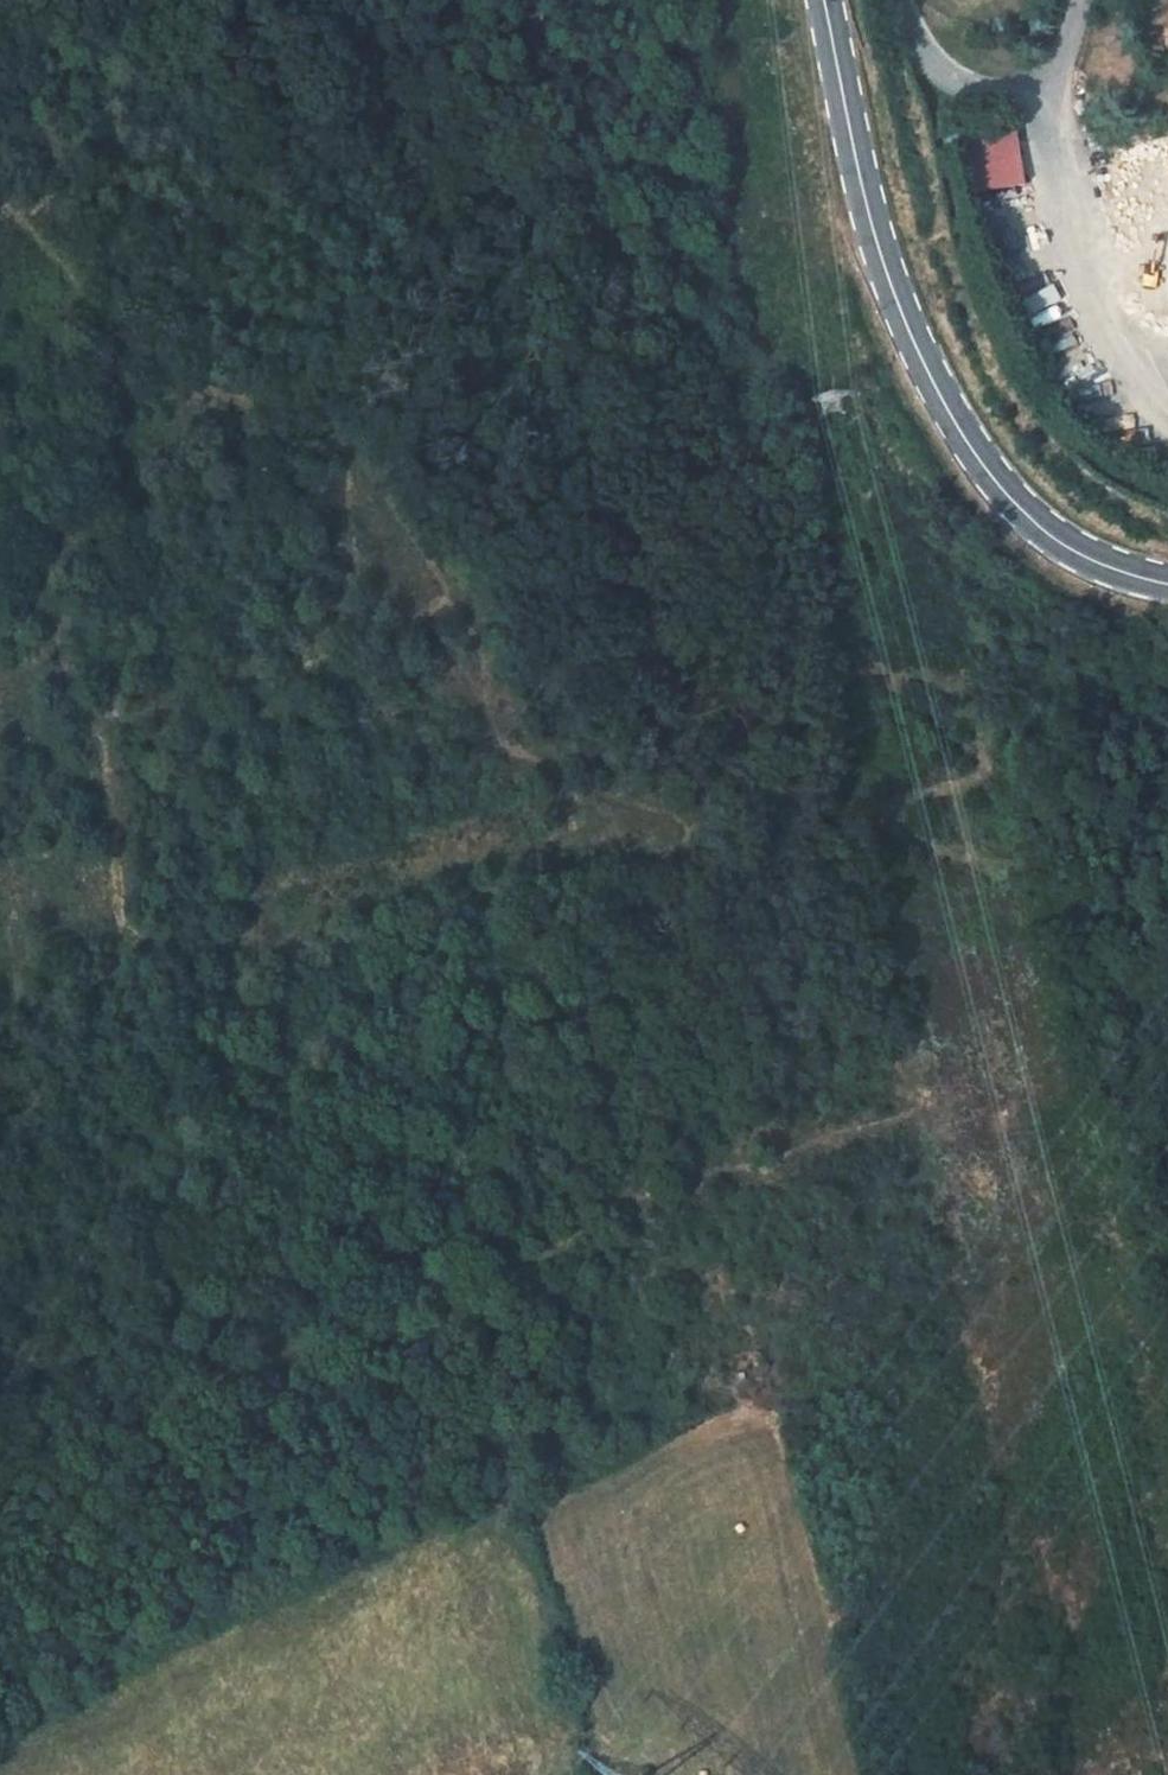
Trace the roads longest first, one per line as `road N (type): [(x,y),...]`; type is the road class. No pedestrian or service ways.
road 1 (secondary): [(1167,585),(1078,550),(999,488),(926,379),(879,254),(823,0)]

